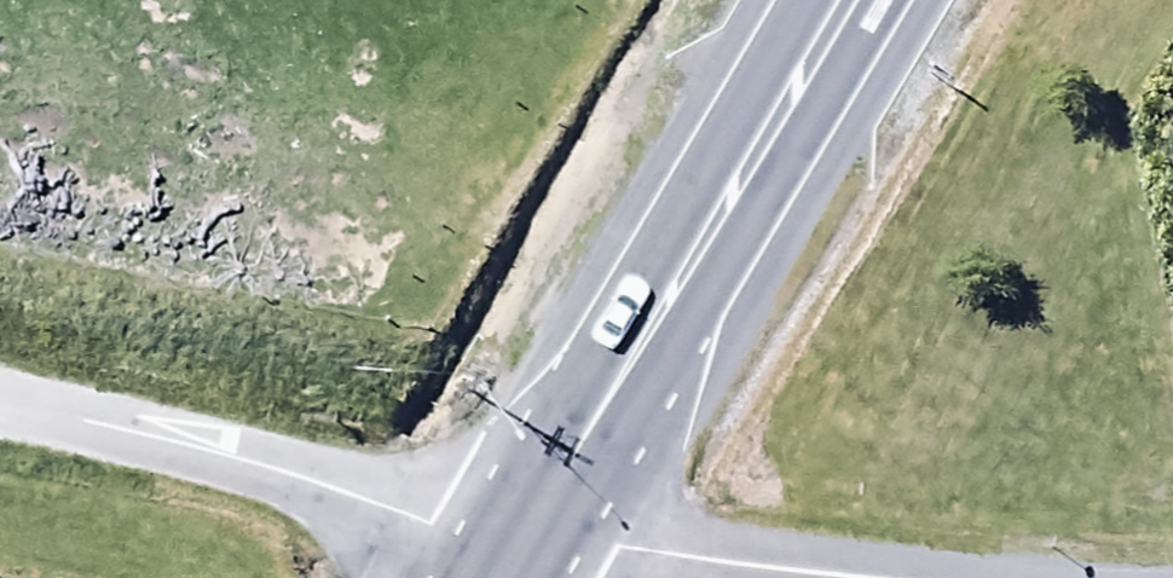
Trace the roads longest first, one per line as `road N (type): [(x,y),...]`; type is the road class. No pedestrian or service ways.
road 1 (trunk): [(521,535),(843,0)]
road 2 (unclassified): [(0,404),(230,452),(430,520),(521,535)]
road 3 (residential): [(521,535),(876,577)]

